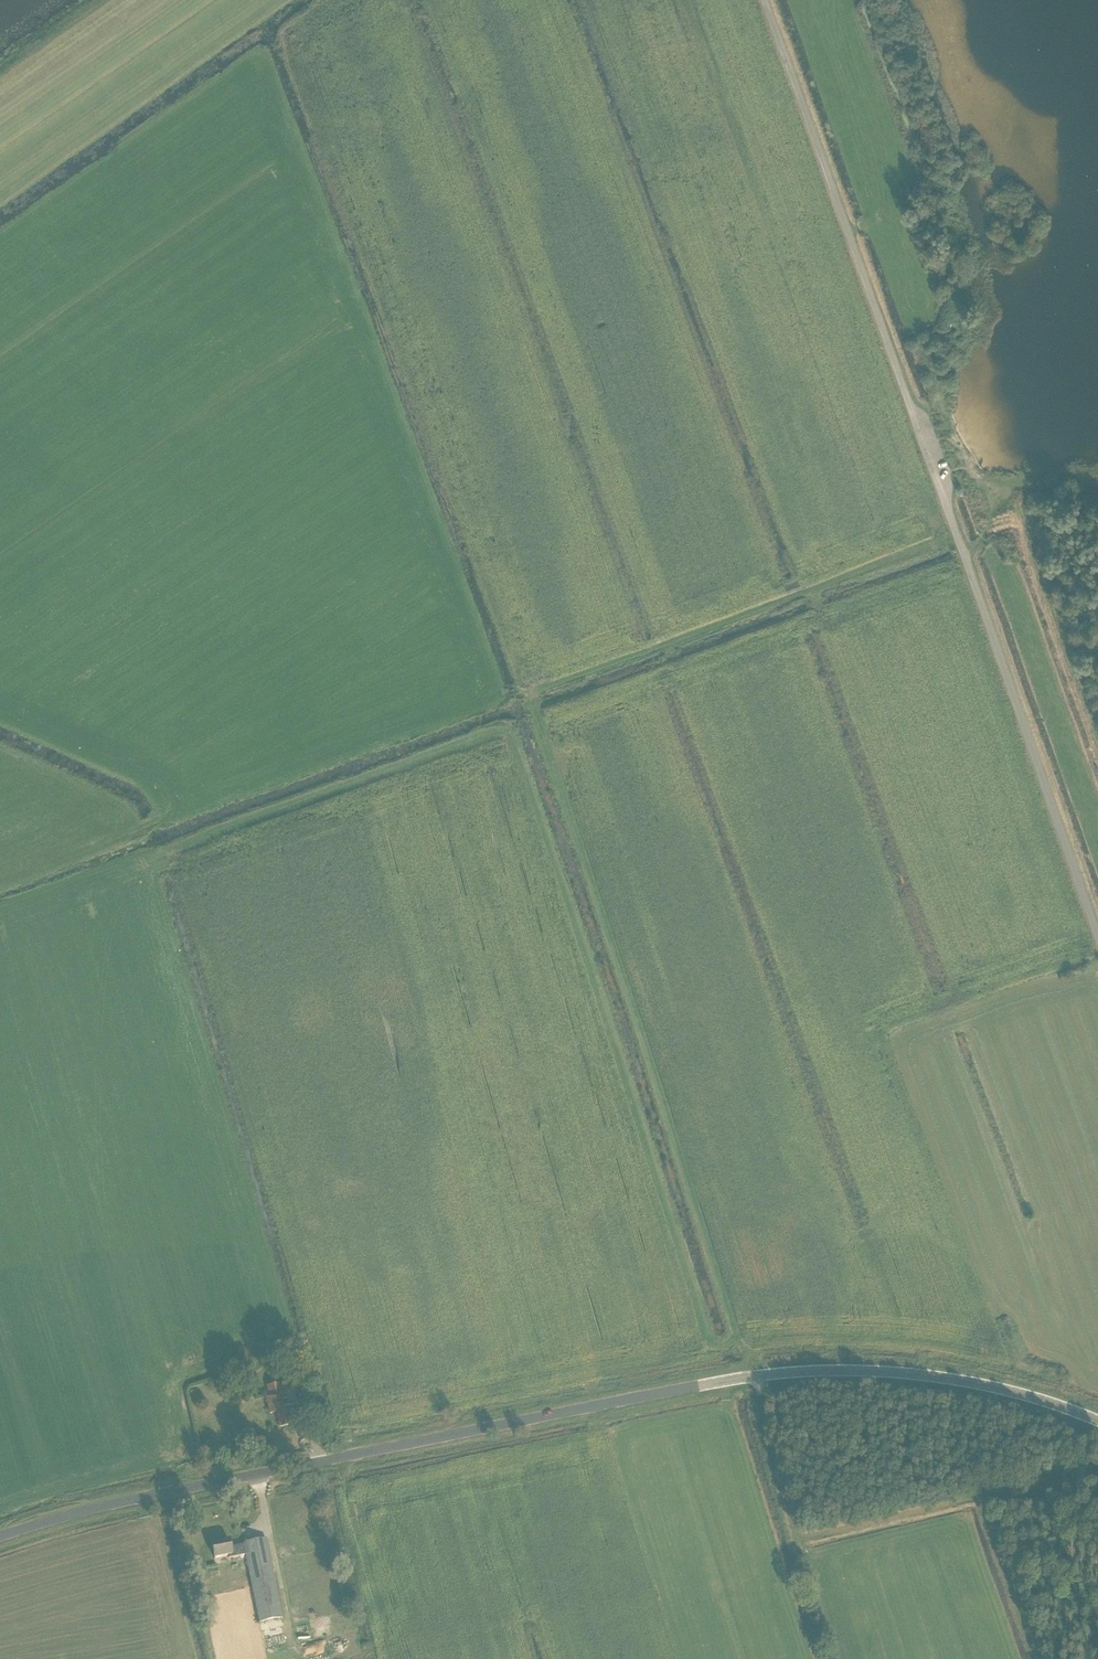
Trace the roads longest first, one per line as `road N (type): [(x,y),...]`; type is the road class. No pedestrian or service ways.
road 1 (unclassified): [(0,1538),(138,1498),(767,1375),(961,1381),(1097,1424)]
road 2 (track): [(1097,939),(763,0)]
road 3 (track): [(755,1377),(762,1431),(833,1658)]

